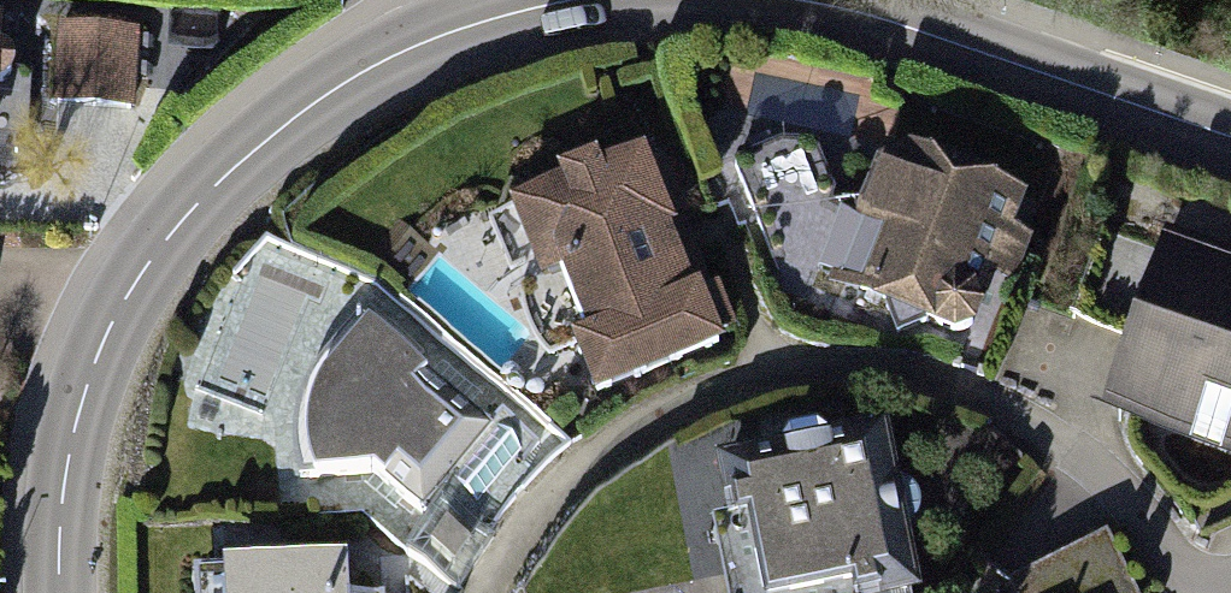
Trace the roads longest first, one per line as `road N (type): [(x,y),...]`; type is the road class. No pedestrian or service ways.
road 1 (residential): [(1198,592),(1135,500),(1037,420),(905,373),(817,366),(735,381),(664,409),(600,450),(553,490),(491,592)]
road 2 (residential): [(65,592),(67,489),(80,428),(128,309),(164,246),(227,176),(296,119),(445,34),(541,0)]
road 3 (residential): [(838,0),(1230,135)]

